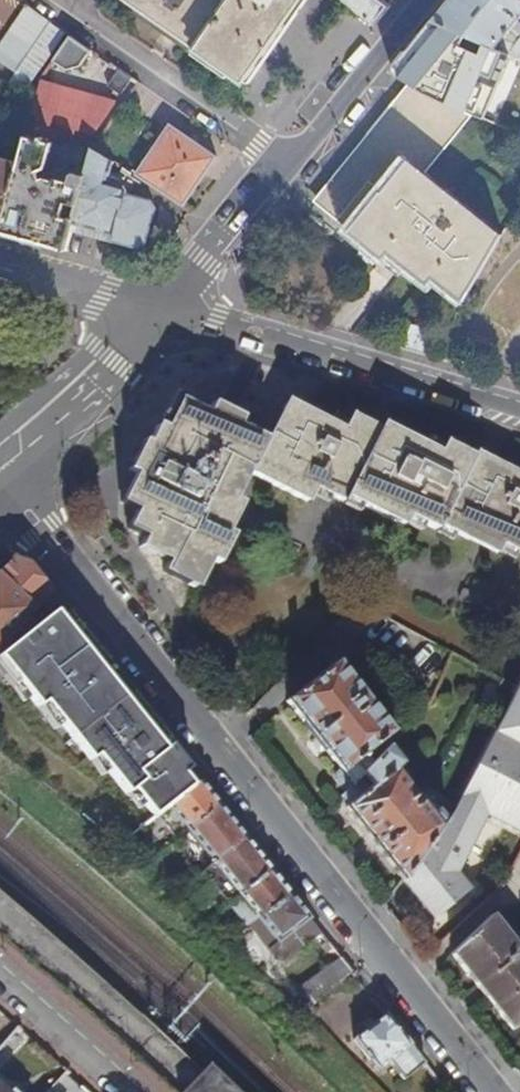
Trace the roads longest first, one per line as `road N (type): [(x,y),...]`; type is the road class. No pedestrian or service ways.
road 1 (tertiary): [(0,479),(495,1091)]
road 2 (residential): [(159,306),(519,411)]
road 3 (residential): [(54,0),(284,162)]
road 4 (tertiary): [(159,306),(0,454)]
road 5 (tertiary): [(423,0),(284,162)]
road 6 (tertiary): [(284,162),(159,306)]
road 7 (residential): [(125,1091),(0,980)]
road 8 (residential): [(0,270),(159,306)]

